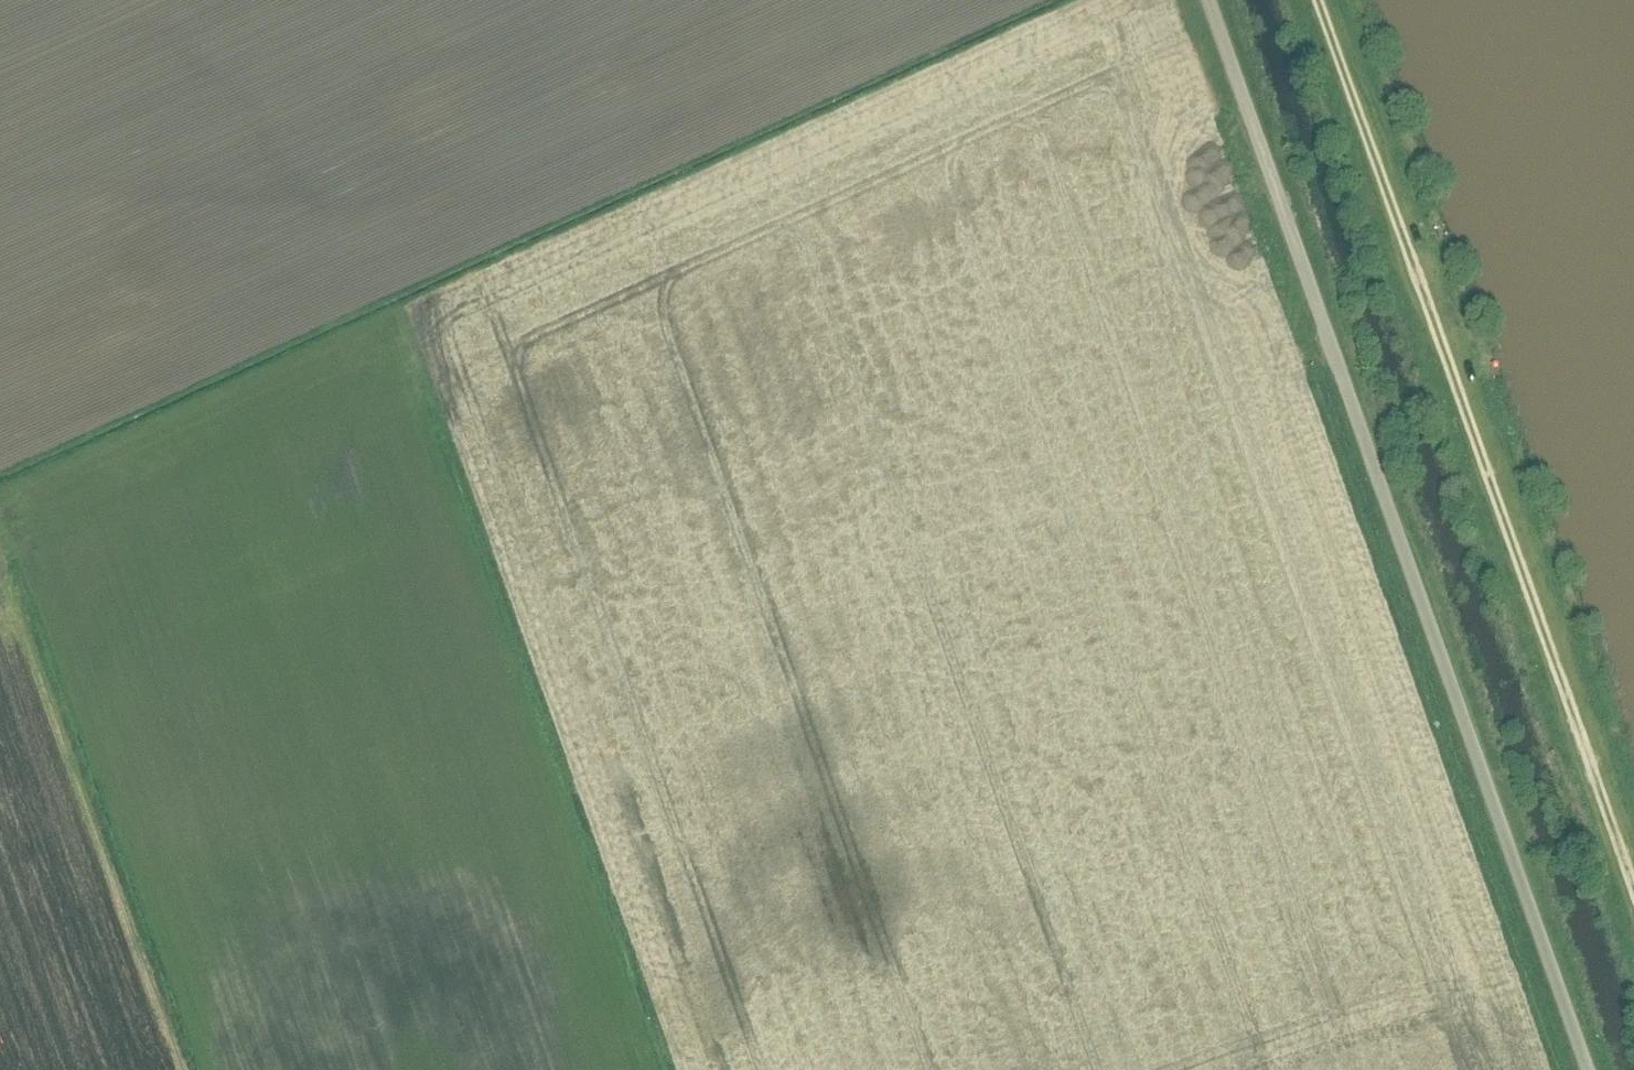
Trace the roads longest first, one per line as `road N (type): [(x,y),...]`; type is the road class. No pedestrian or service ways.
road 1 (unclassified): [(1586,1069),(1207,0)]

